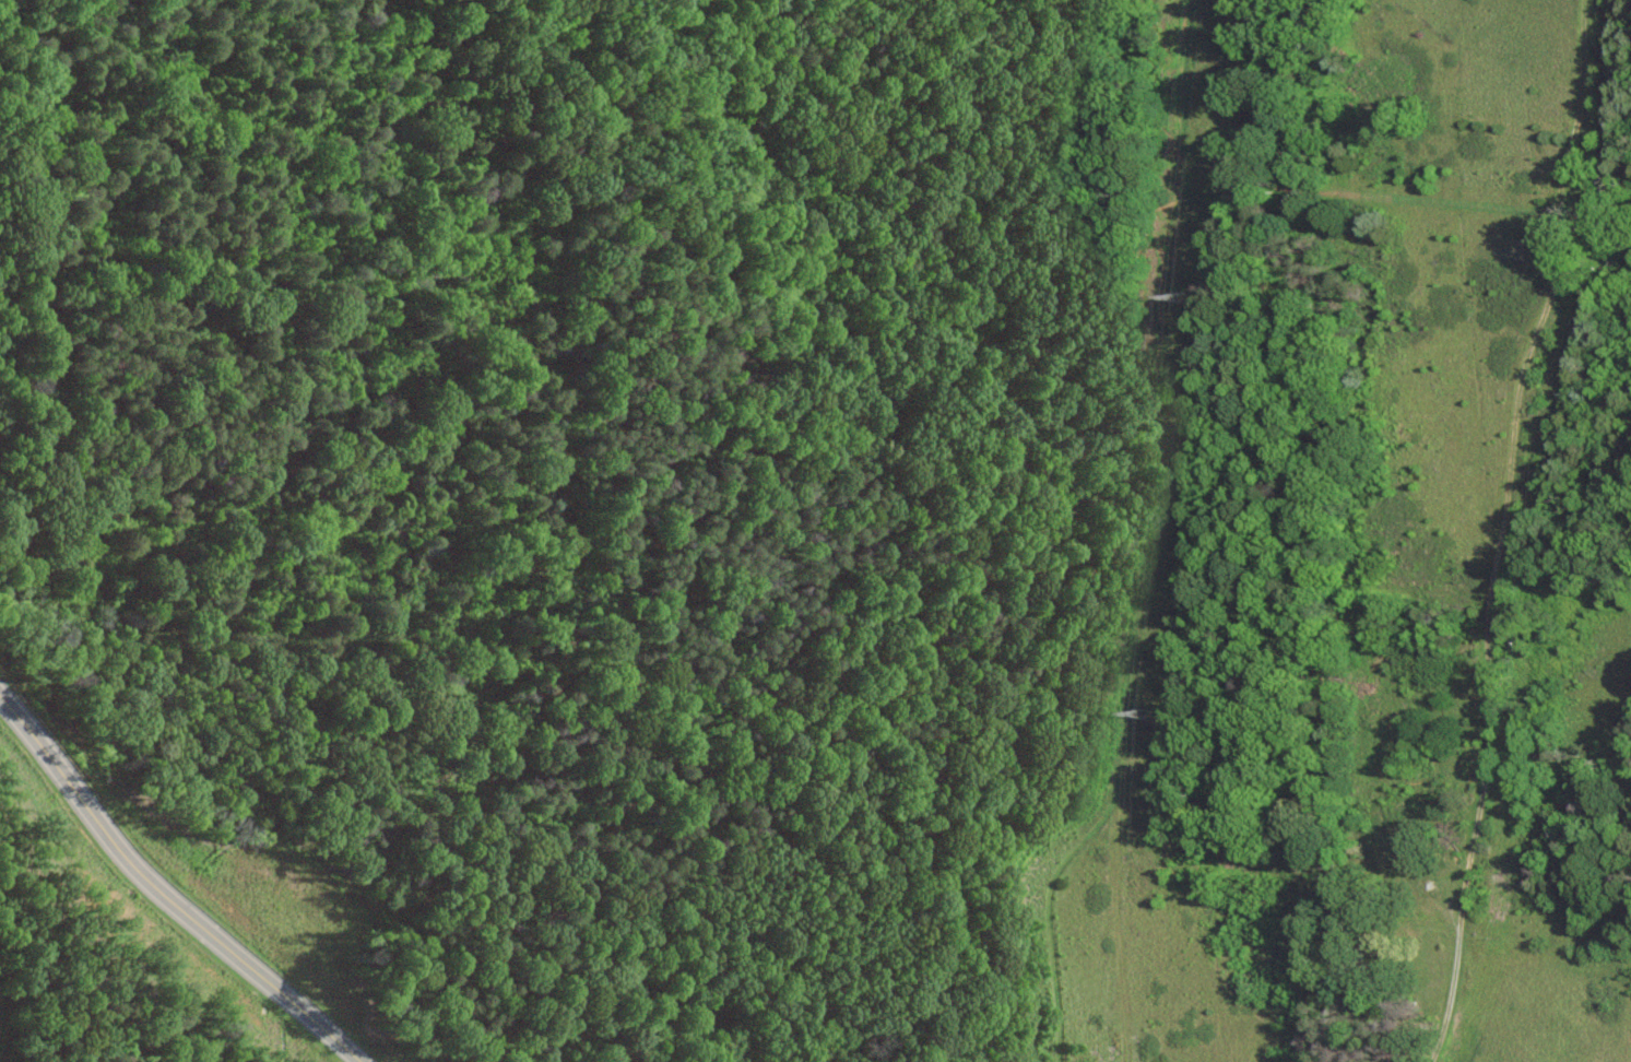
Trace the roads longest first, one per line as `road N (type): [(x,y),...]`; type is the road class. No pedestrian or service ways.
road 1 (track): [(1430,1061),(1451,995),(1487,751),(1489,594),(1521,375),(1553,282),(1556,206),(1579,98),(1582,0)]
road 2 (residential): [(0,695),(140,872),(362,1061)]

